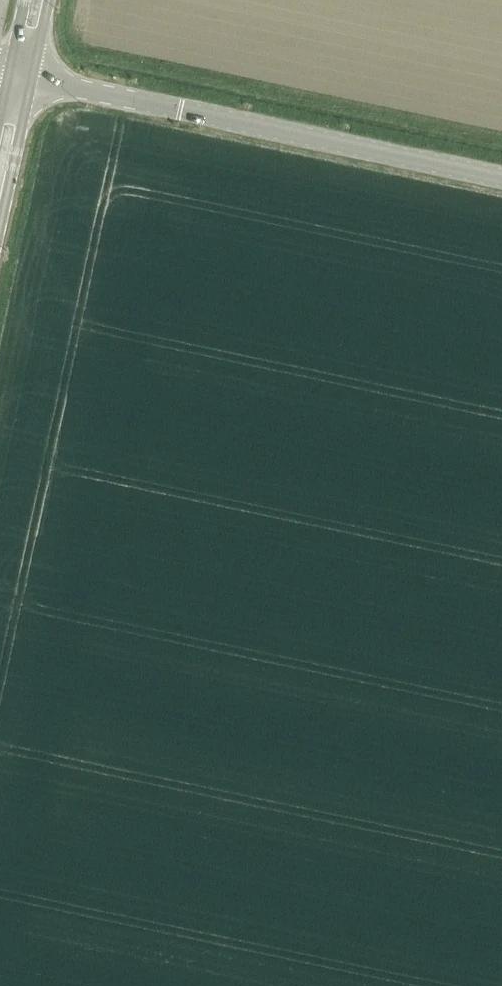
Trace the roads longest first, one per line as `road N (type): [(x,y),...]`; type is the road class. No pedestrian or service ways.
road 1 (unclassified): [(501,179),(33,76)]
road 2 (secondary): [(0,228),(33,76)]

